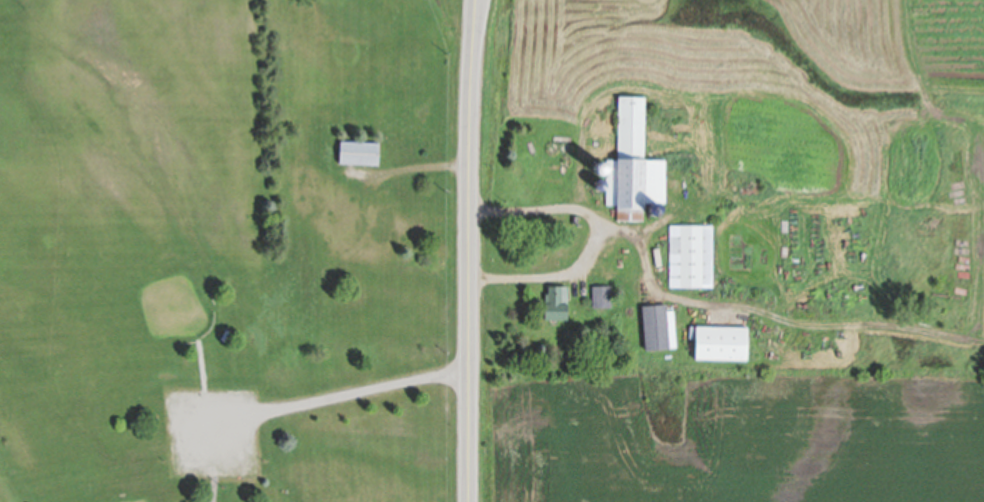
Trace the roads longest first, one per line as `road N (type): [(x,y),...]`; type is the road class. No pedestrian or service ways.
road 1 (secondary): [(472,501),(480,0)]

